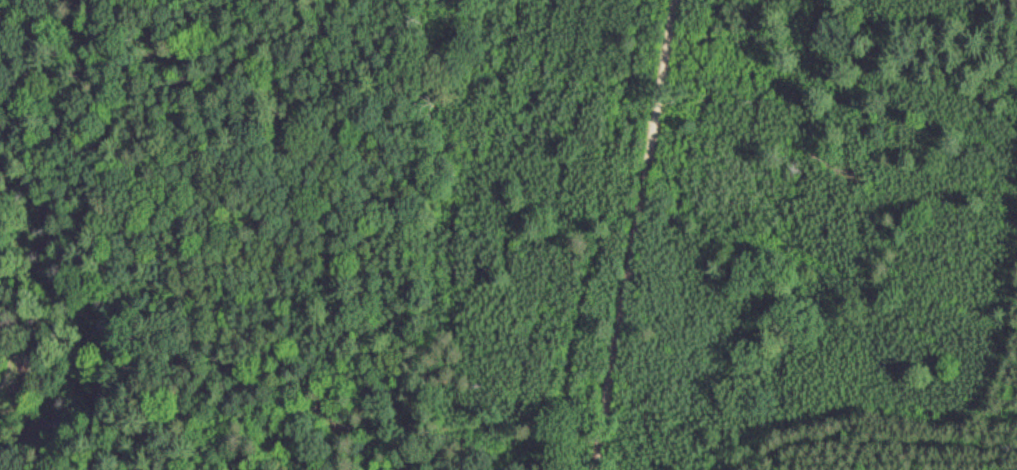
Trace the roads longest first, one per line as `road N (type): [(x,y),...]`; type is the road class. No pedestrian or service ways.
road 1 (track): [(649,0),(583,469)]

